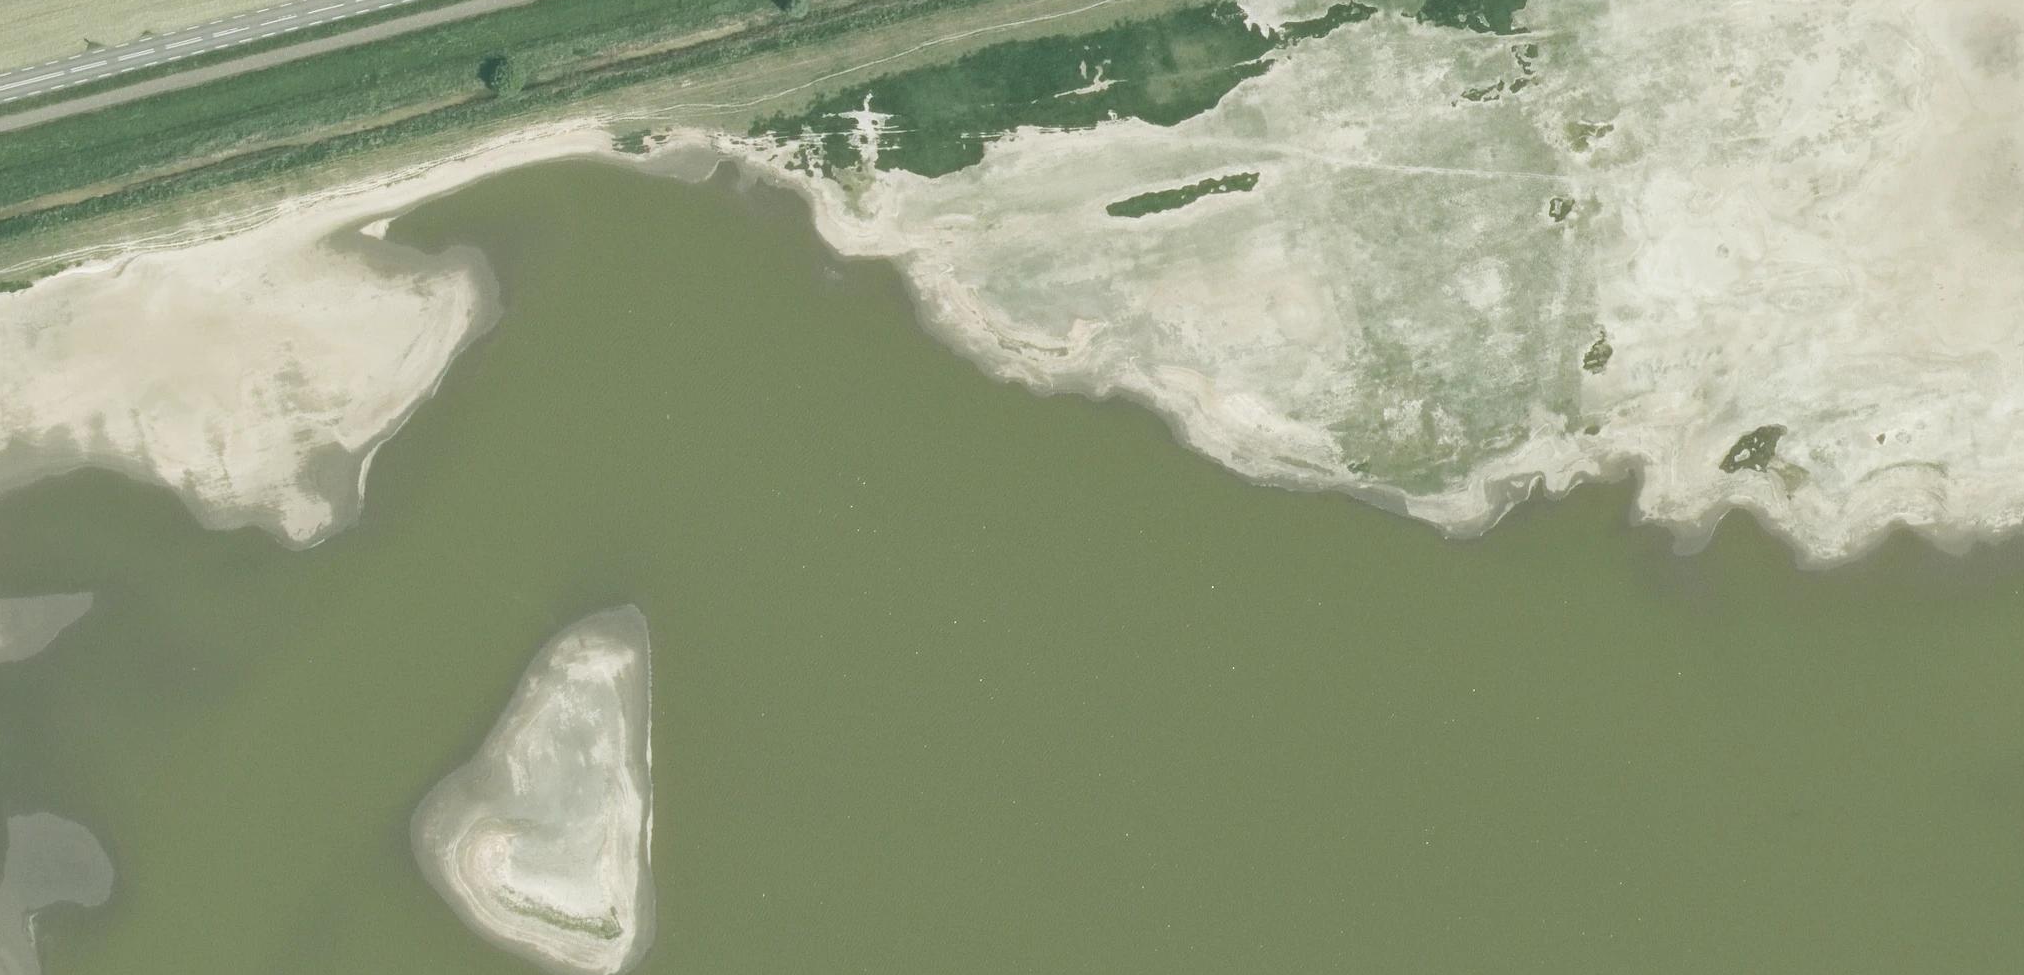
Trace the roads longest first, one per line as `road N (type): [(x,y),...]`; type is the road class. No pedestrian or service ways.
road 1 (secondary): [(0,89),(356,0)]

